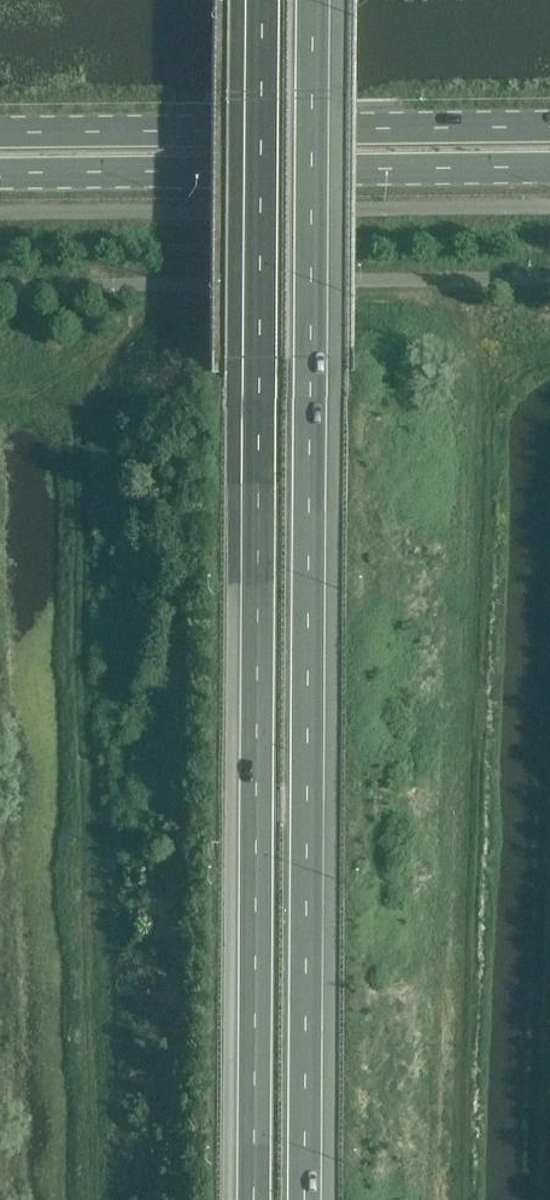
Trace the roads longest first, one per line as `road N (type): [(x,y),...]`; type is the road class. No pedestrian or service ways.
road 1 (motorway): [(304,1199),(317,0)]
road 2 (motorway): [(266,0),(254,1199)]
road 3 (track): [(97,1199),(86,810),(87,284)]
road 4 (track): [(460,1199),(468,877),(447,285)]
road 5 (primary): [(0,173),(549,166)]
road 6 (primary): [(549,126),(0,132)]

